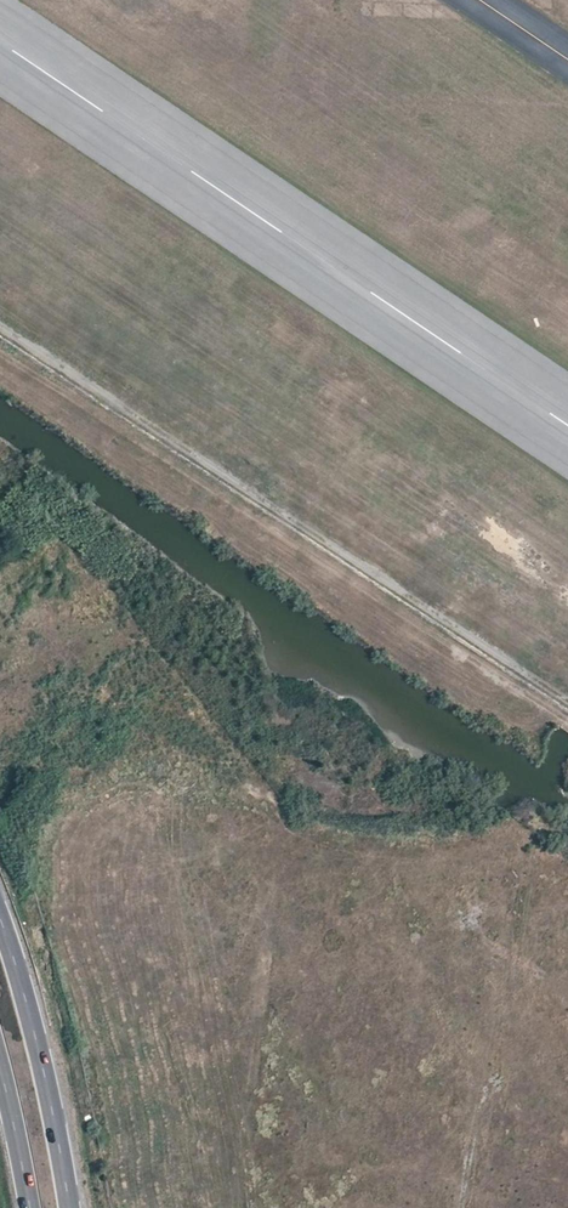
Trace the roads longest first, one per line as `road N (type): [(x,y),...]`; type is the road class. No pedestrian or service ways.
road 1 (trunk): [(71,1207),(0,913)]
road 2 (trunk): [(0,1063),(32,1207)]

